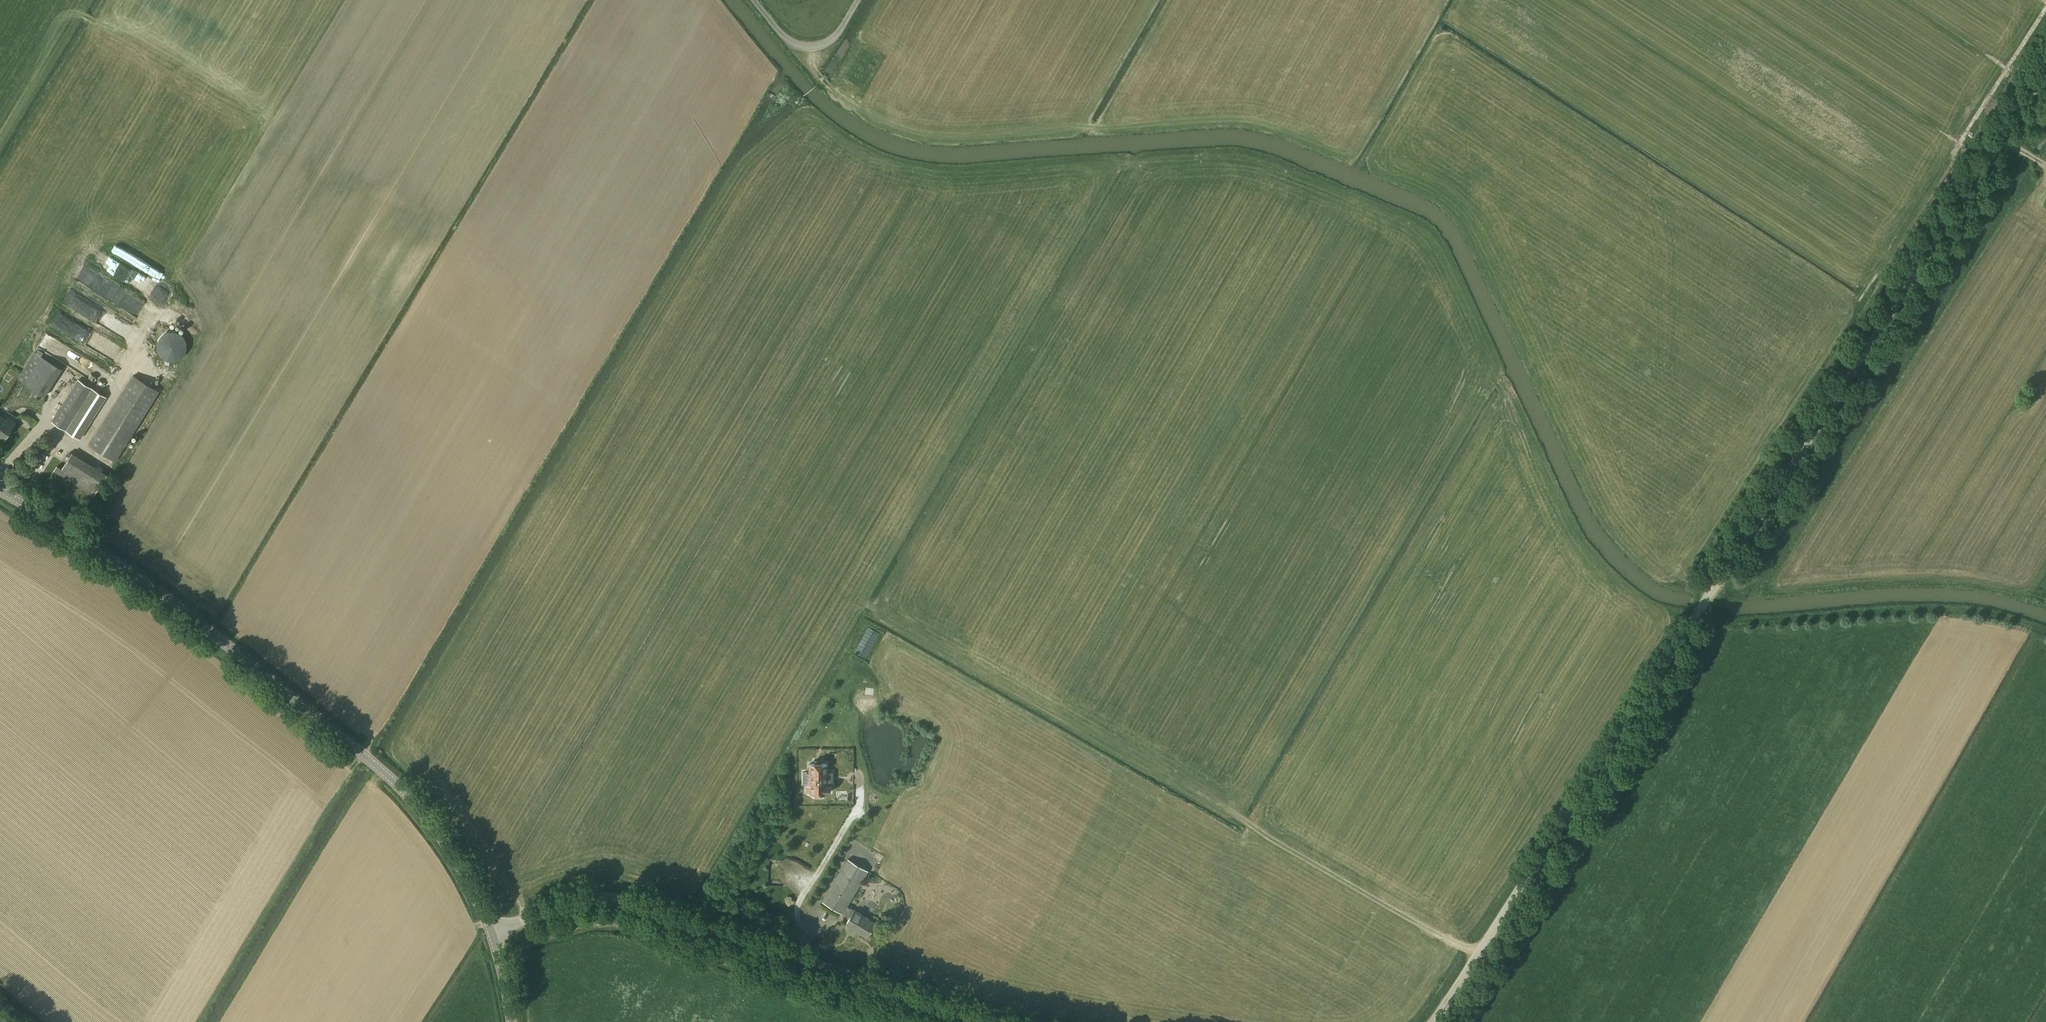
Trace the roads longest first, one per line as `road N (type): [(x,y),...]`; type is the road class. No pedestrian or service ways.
road 1 (unclassified): [(1426,1021),(2045,72)]
road 2 (tertiary): [(0,490),(147,584),(389,775),(440,832),(494,932)]
road 3 (unclassified): [(494,932),(591,901),(635,900),(991,1021)]

